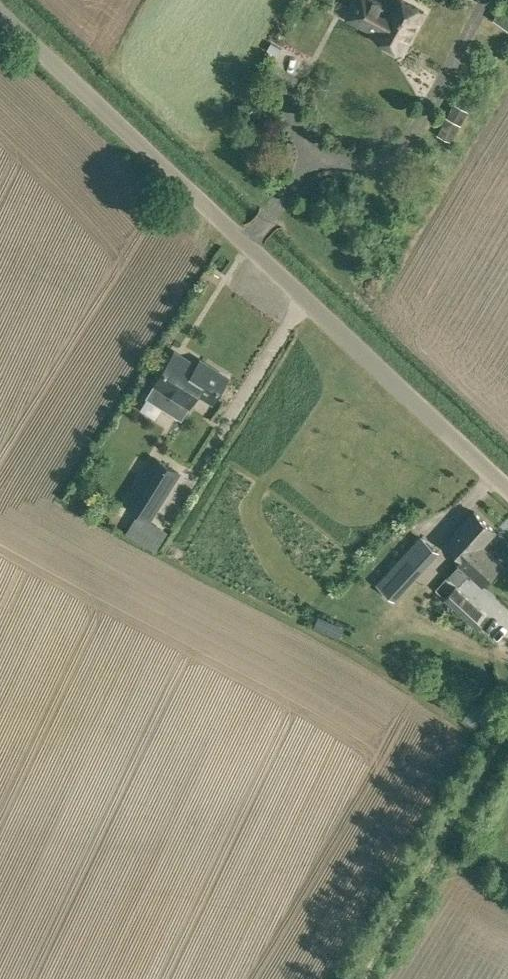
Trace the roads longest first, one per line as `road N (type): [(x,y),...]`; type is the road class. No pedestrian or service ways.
road 1 (unclassified): [(507,492),(0,10)]

